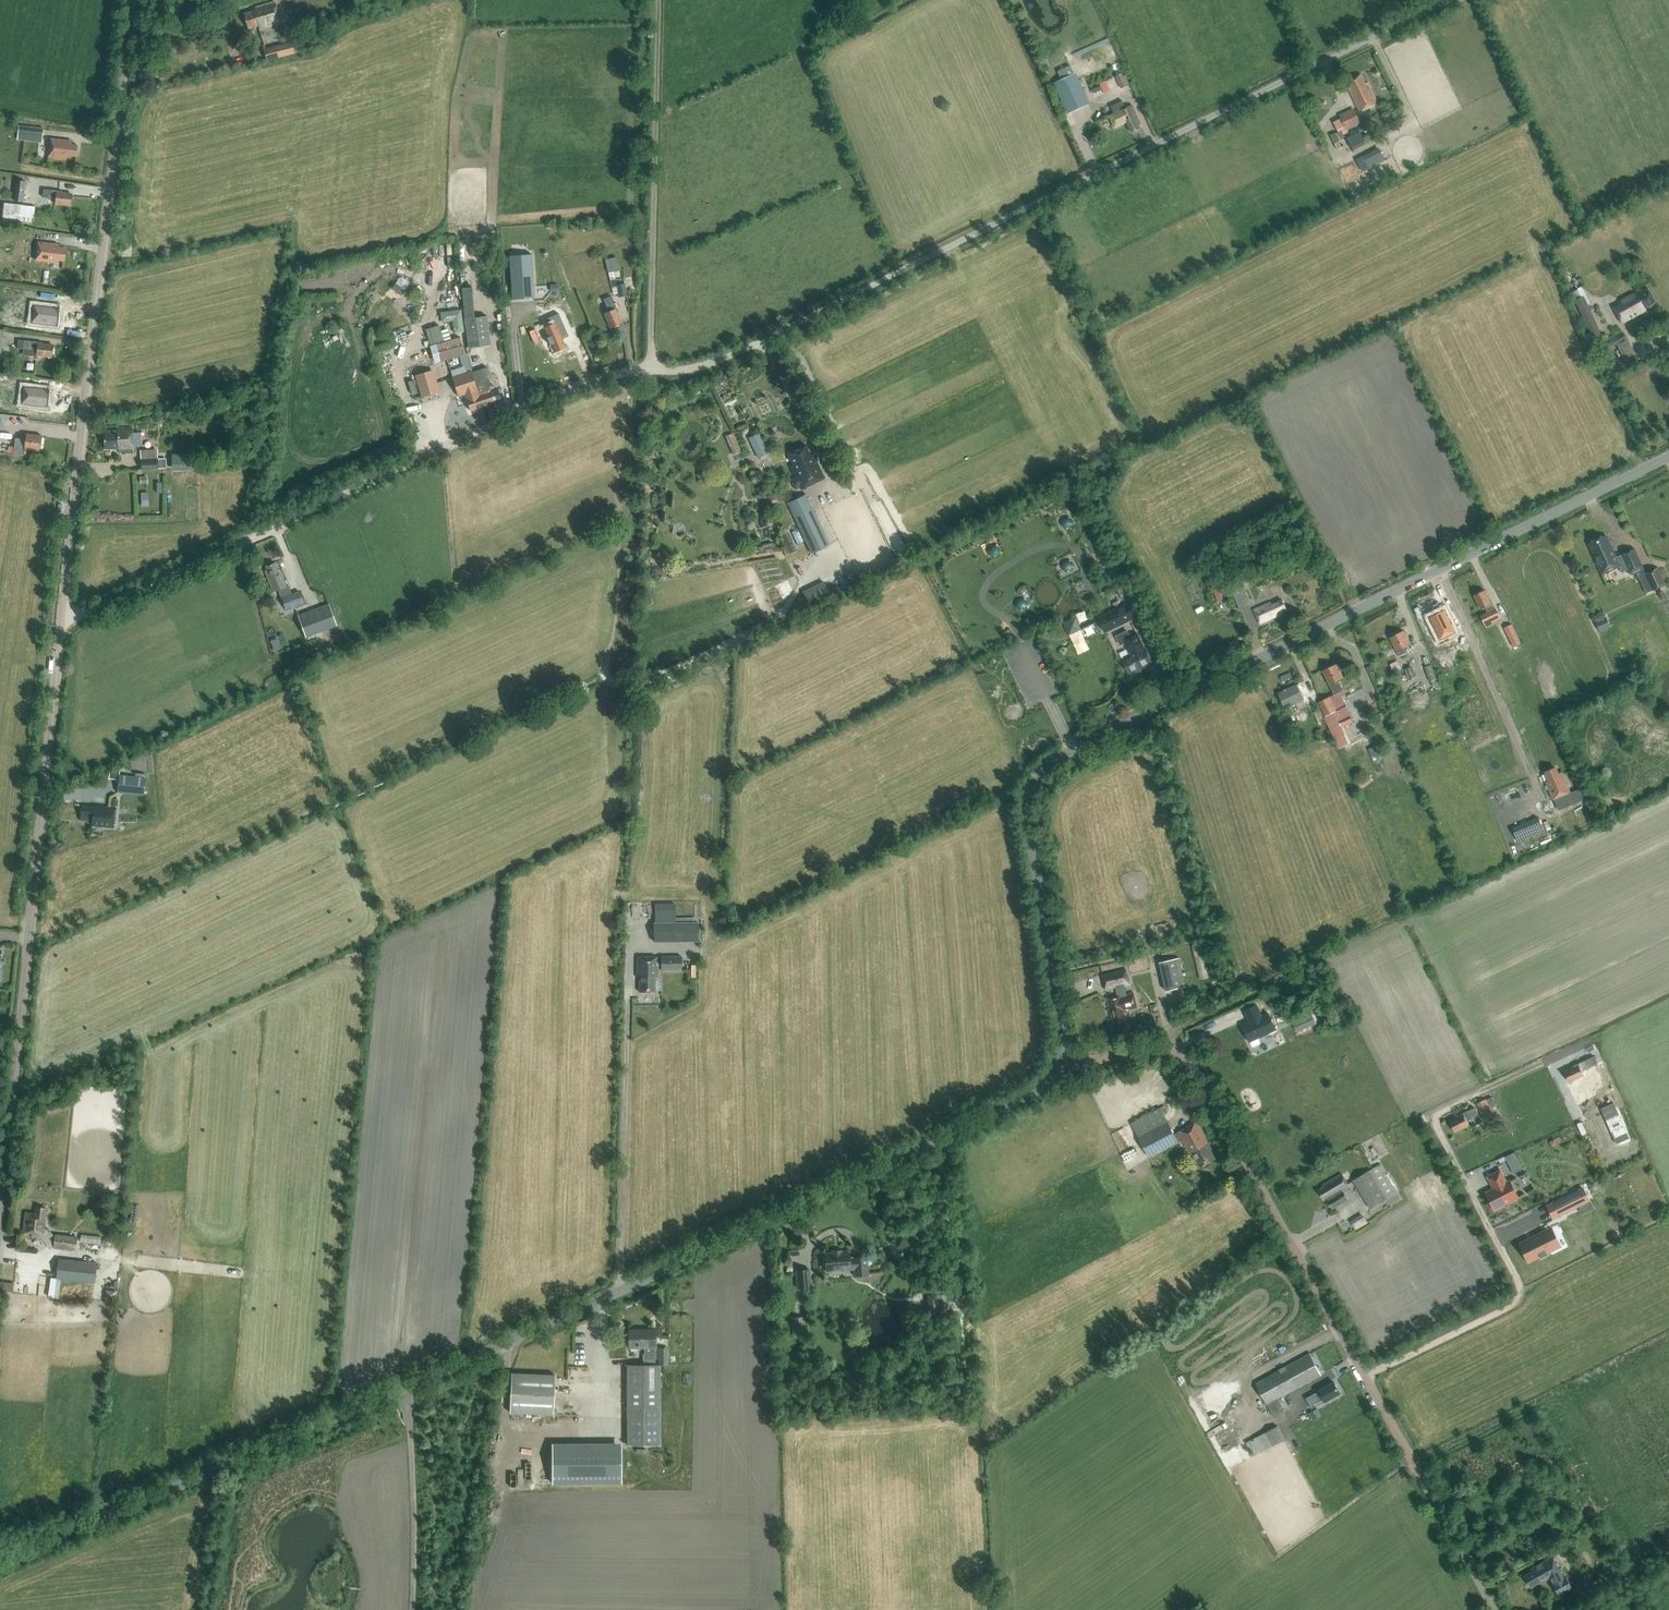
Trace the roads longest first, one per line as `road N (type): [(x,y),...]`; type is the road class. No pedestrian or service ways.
road 1 (unclassified): [(63,617),(92,611),(577,387),(723,359),(1448,0)]
road 2 (unclassified): [(0,1566),(938,1139),(1040,1089),(1064,1063)]
road 3 (unclassified): [(1064,1063),(1027,815),(1040,772),(1072,750),(1668,458)]
road 4 (unclassified): [(1494,1609),(1184,1059),(1151,1049),(1064,1063)]
road 5 (unclassified): [(63,617),(135,0)]
road 6 (unclassified): [(0,1207),(63,617)]
road 7 (track): [(1581,1045),(1435,1117),(1518,1281),(1514,1301),(1364,1377)]

